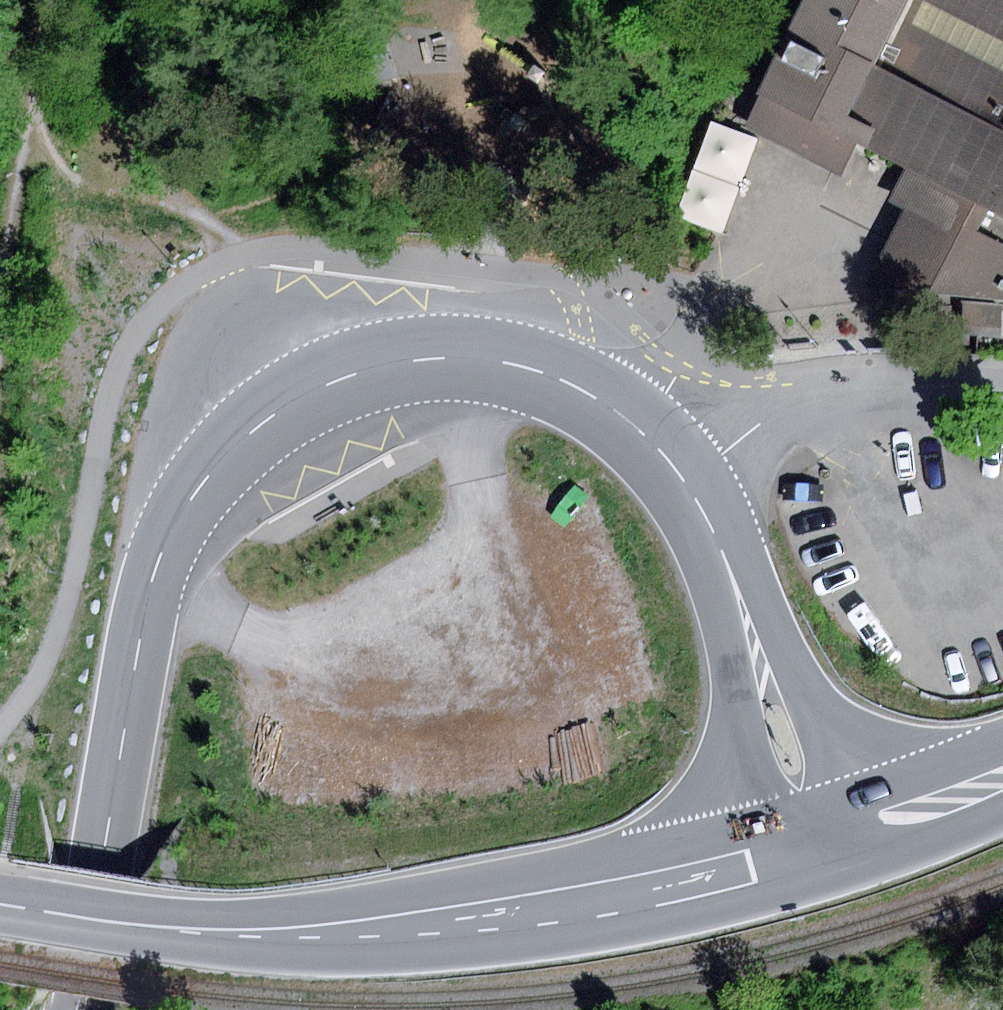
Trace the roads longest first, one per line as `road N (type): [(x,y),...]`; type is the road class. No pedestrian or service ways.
road 1 (unclassified): [(77,1009),(144,609),(180,512),(217,456),(335,378),(397,361),(451,358),(542,371),(593,394),(688,479)]
road 2 (tertiary): [(0,904),(146,927),(376,934),(589,907),(822,851)]
road 3 (unclassified): [(688,479),(734,580),(822,851)]
road 4 (unclassified): [(688,479),(815,391),(1002,388)]
road 5 (track): [(159,0),(118,148),(129,196)]
road 6 (tertiary): [(822,851),(1002,781)]

